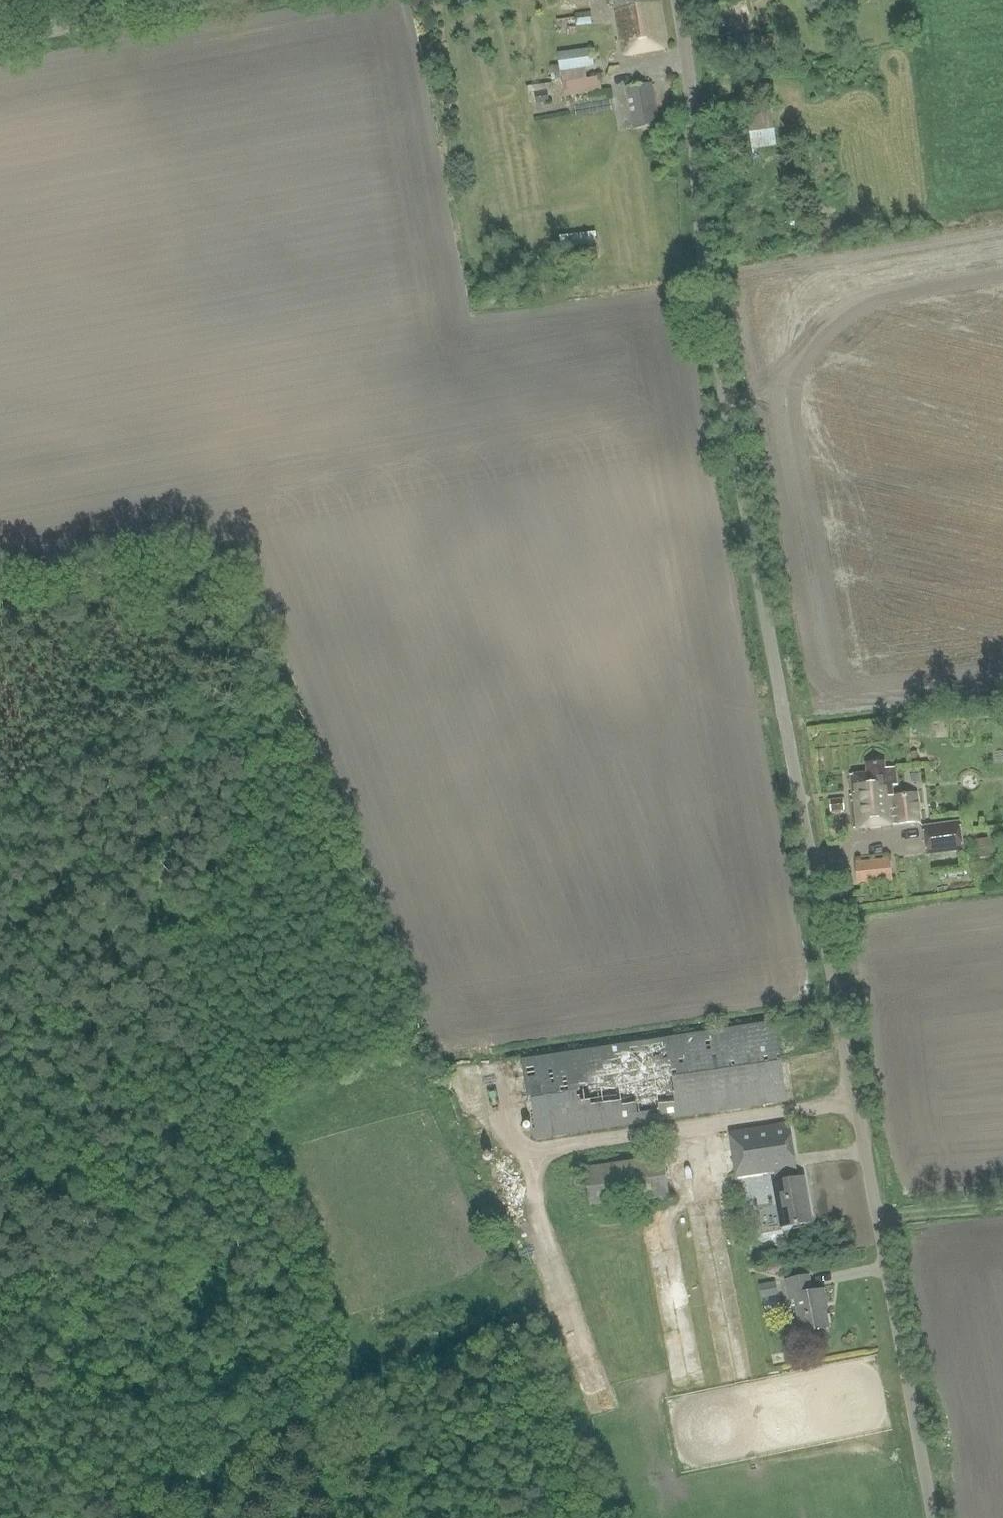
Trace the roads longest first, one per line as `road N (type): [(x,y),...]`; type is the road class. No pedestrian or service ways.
road 1 (unclassified): [(935,1517),(709,312),(678,0)]
road 2 (tertiary): [(0,37),(199,0)]
road 3 (track): [(588,1517),(520,1332)]
road 4 (track): [(880,1219),(1002,1205)]

